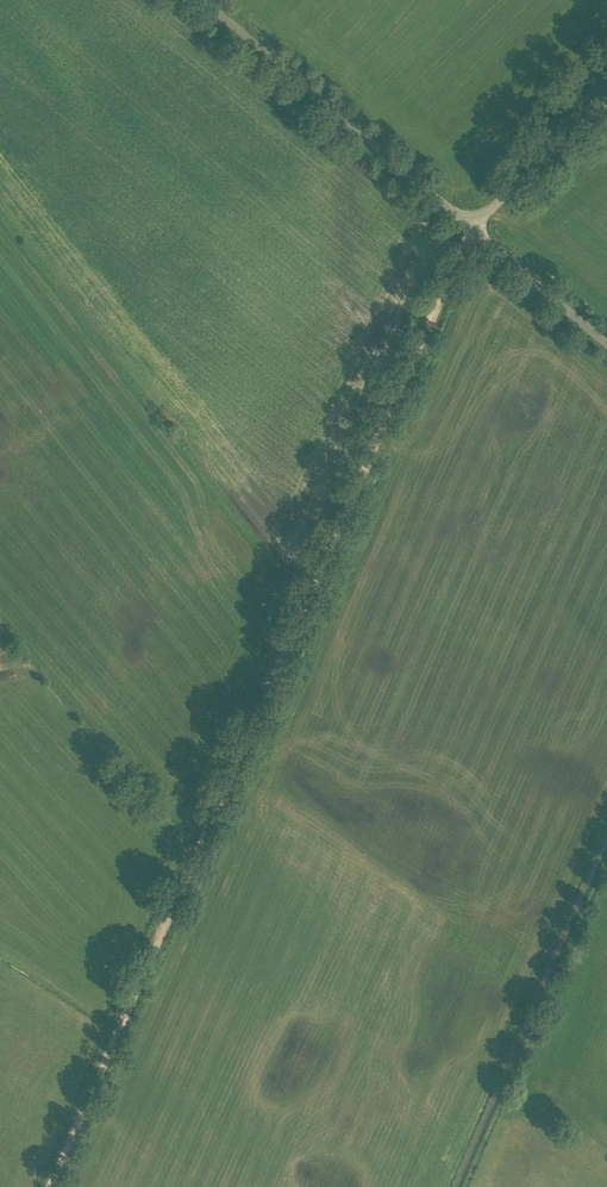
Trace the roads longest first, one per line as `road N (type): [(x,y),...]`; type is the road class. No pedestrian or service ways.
road 1 (track): [(472,227),(54,1186)]
road 2 (unclassified): [(472,227),(204,0)]
road 3 (unclassified): [(472,227),(606,101)]
road 4 (unclassified): [(606,342),(472,227)]

